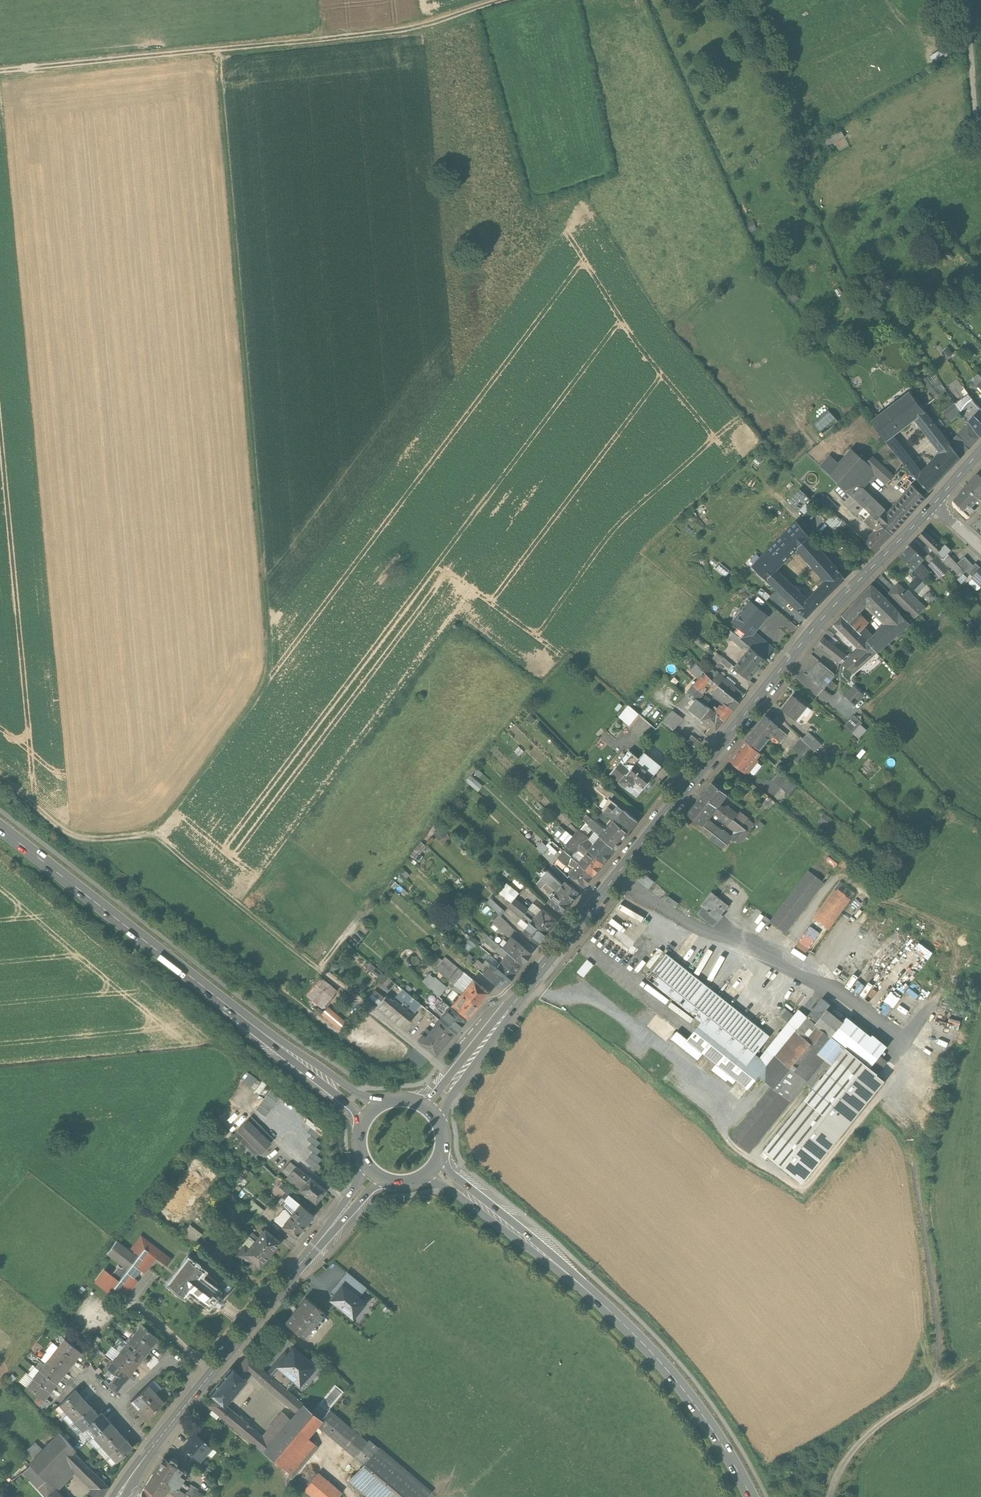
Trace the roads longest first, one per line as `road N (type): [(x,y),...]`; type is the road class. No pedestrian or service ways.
road 1 (track): [(150,835),(274,675),(213,53)]
road 2 (secondary): [(936,505),(819,623),(518,999)]
road 3 (track): [(0,72),(427,24),(505,0)]
road 4 (track): [(828,1496),(855,1440),(935,1384),(938,1336),(910,1144)]
road 5 (secondary): [(0,832),(294,1054)]
road 6 (secondary): [(751,1496),(671,1375),(546,1254)]
road 7 (track): [(320,972),(150,835)]
road 8 (track): [(0,779),(84,843),(150,835)]
road 9 (secondary): [(294,1274),(200,1387)]
road 10 (secondary): [(546,1254),(454,1174),(442,1154)]
road 11 (secondary): [(426,1175),(546,1254)]
road 12 (secondary): [(436,1115),(518,999)]
road 13 (secondary): [(518,999),(424,1104)]
road 14 (track): [(964,0),(980,137)]
road 15 (secondary): [(364,1161),(347,1200),(294,1274)]
road 16 (secondary): [(294,1274),(384,1180)]

